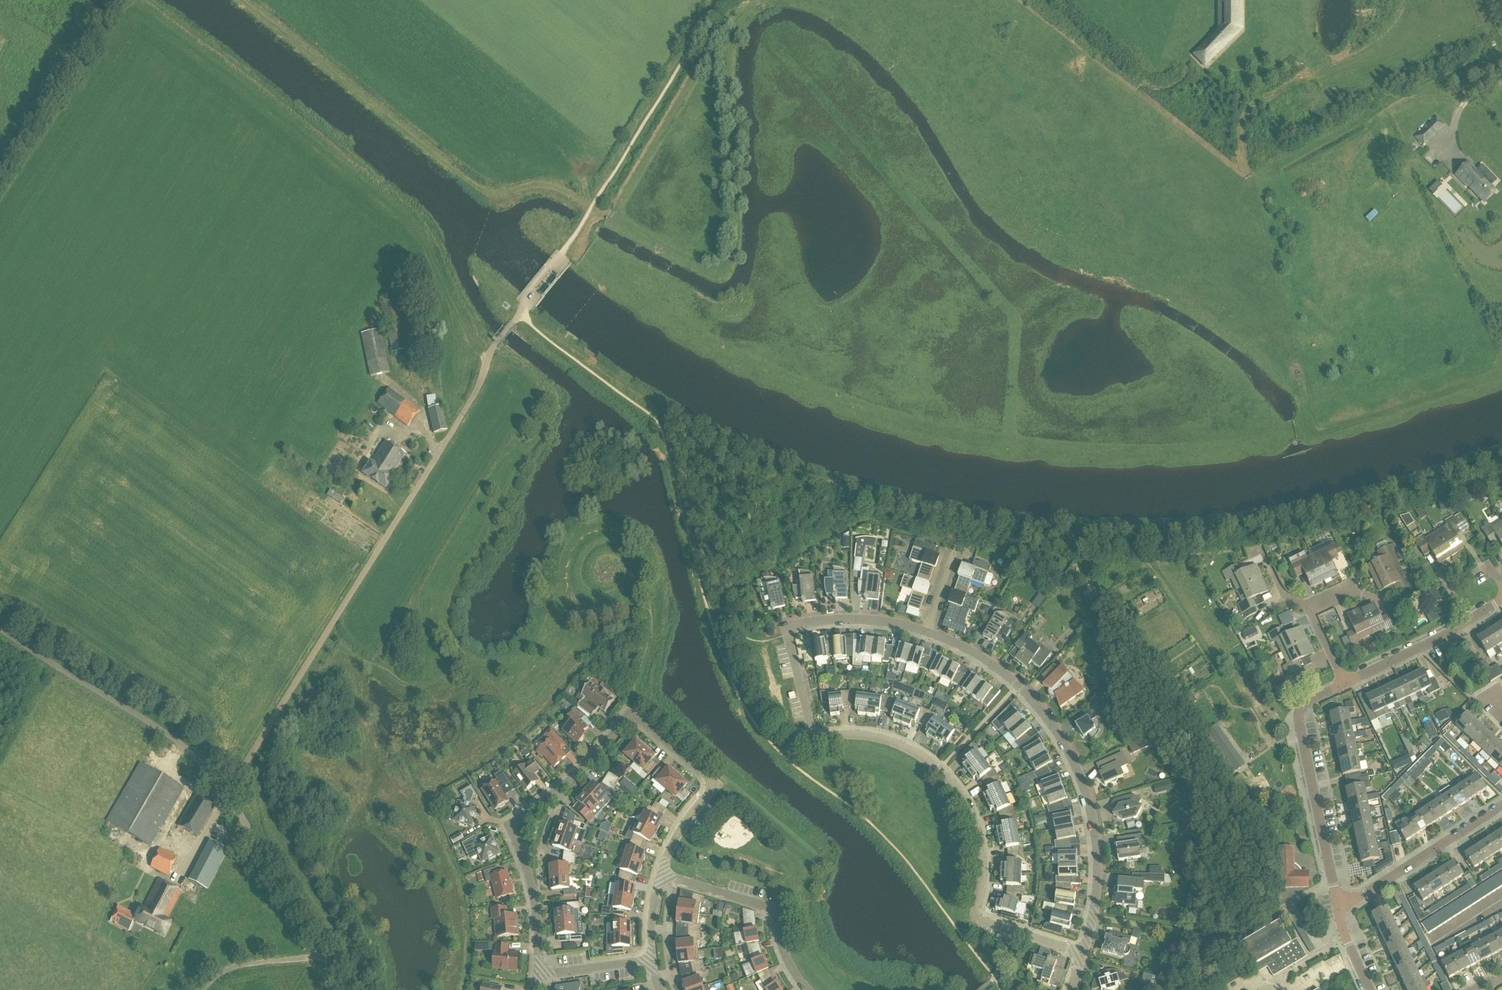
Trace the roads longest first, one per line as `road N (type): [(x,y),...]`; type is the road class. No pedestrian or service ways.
road 1 (unclassified): [(228,792),(479,386),(521,304),(557,258)]
road 2 (residential): [(538,976),(535,897),(512,826),(578,772),(631,714),(714,783),(663,877)]
road 3 (residential): [(1082,953),(978,918),(985,866),(967,800),(908,749),(813,734),(789,632)]
road 4 (track): [(137,0),(227,63),(422,226),(493,350)]
road 5 (track): [(246,0),(493,190),(554,187),(593,206)]
road 6 (residential): [(1082,953),(1099,895),(1098,851),(1067,748),(1018,687),(977,655),(930,635)]
road 7 (track): [(716,0),(557,258)]
road 8 (unclassified): [(228,792),(178,742),(0,629)]
road 9 (residential): [(1341,908),(1298,719),(1306,703),(1345,685)]
road 10 (unclassified): [(341,989),(228,792)]
road 11 (residential): [(803,989),(786,963),(775,909),(663,877)]
road 12 (residential): [(1341,908),(1501,807)]
road 13 (residential): [(1345,685),(1501,601)]
road 14 (track): [(521,310),(655,401)]
road 15 (residential): [(930,635),(881,622),(830,621),(789,632)]

